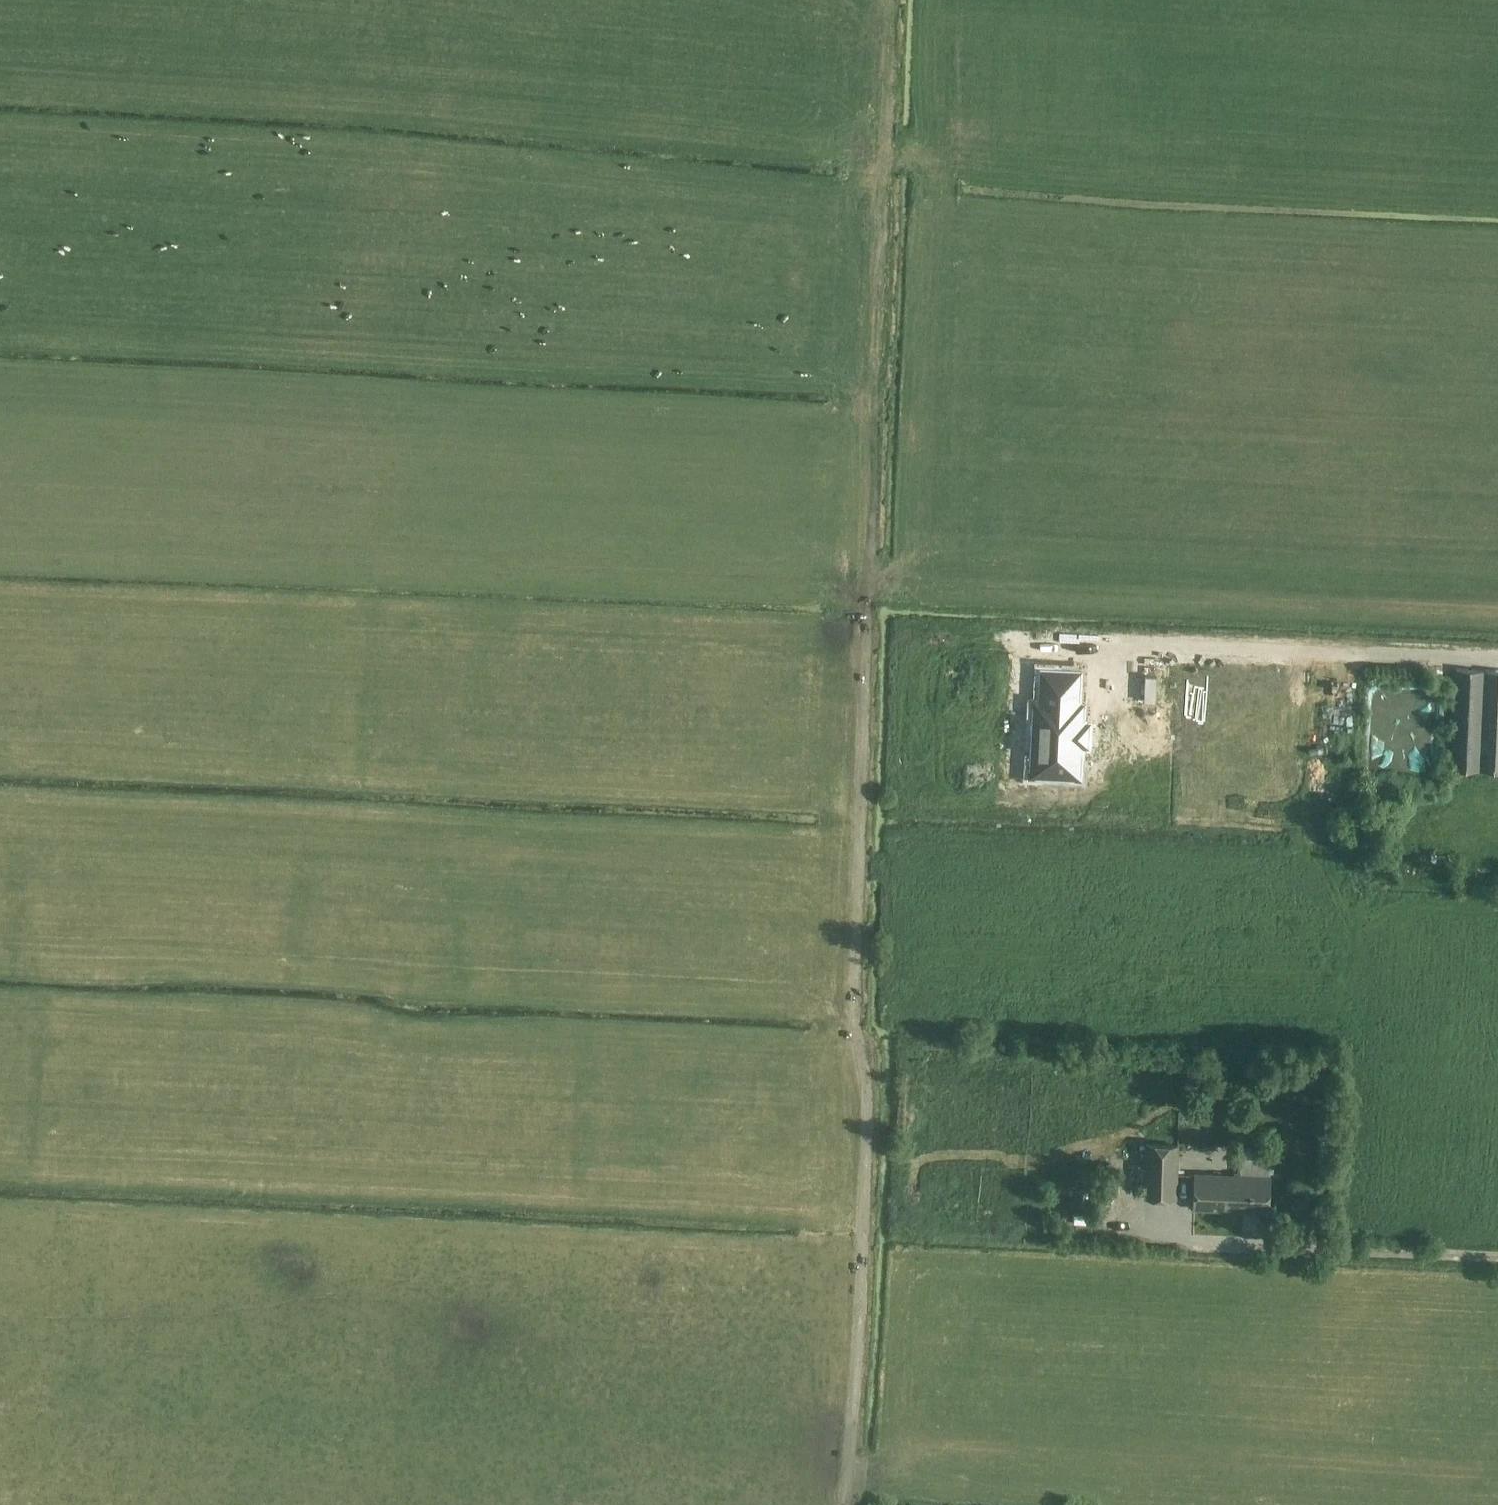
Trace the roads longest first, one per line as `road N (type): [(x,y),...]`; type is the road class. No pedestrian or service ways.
road 1 (track): [(843,1504),(861,1310),(865,1091),(853,1013),(865,595)]
road 2 (track): [(1280,1245),(1497,1256)]

